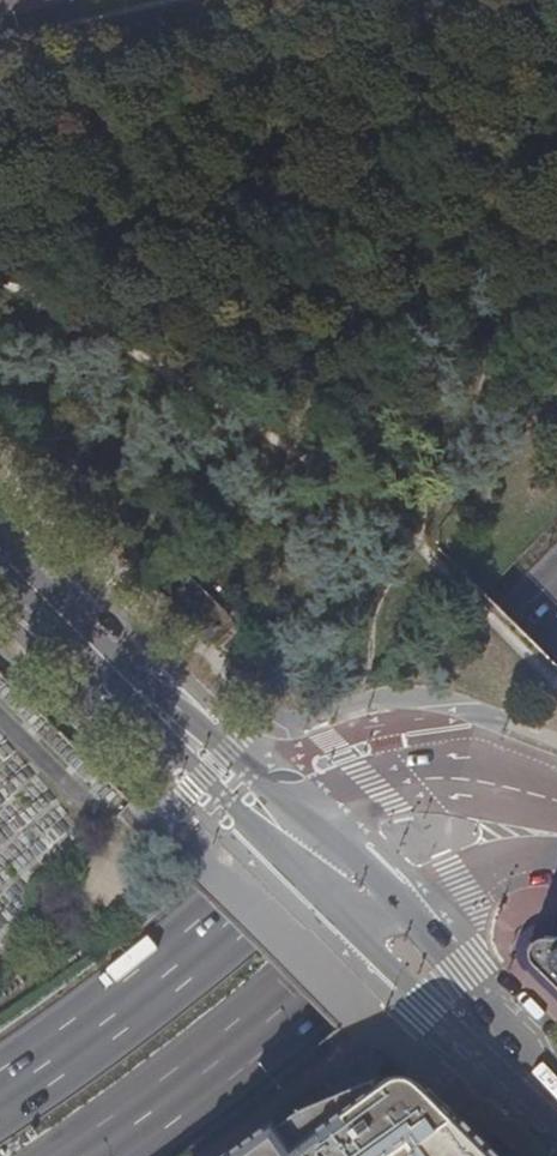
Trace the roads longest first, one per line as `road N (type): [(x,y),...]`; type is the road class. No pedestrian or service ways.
road 1 (trunk): [(556,602),(227,923),(145,993),(0,1095)]
road 2 (trunk): [(88,1155),(300,995),(556,740)]
road 3 (primary): [(351,924),(454,1033),(556,1114)]
road 4 (tertiary): [(556,816),(487,780),(431,776),(382,781),(304,816)]
road 5 (primary): [(173,721),(0,549)]
road 6 (primary): [(556,1089),(511,1018),(414,905)]
road 7 (primary): [(173,721),(195,765),(276,849)]
road 8 (primary): [(304,816),(218,743),(173,721)]
road 9 (tertiary): [(414,905),(556,847)]
road 10 (primary): [(414,905),(304,816)]

